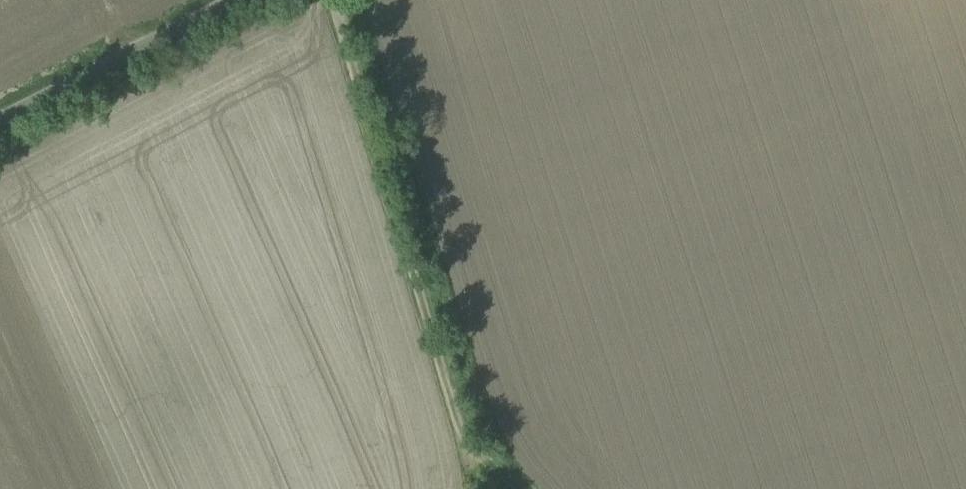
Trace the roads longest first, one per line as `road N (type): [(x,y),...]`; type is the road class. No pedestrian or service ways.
road 1 (track): [(339,0),(477,464)]
road 2 (unclassified): [(0,124),(238,0)]

